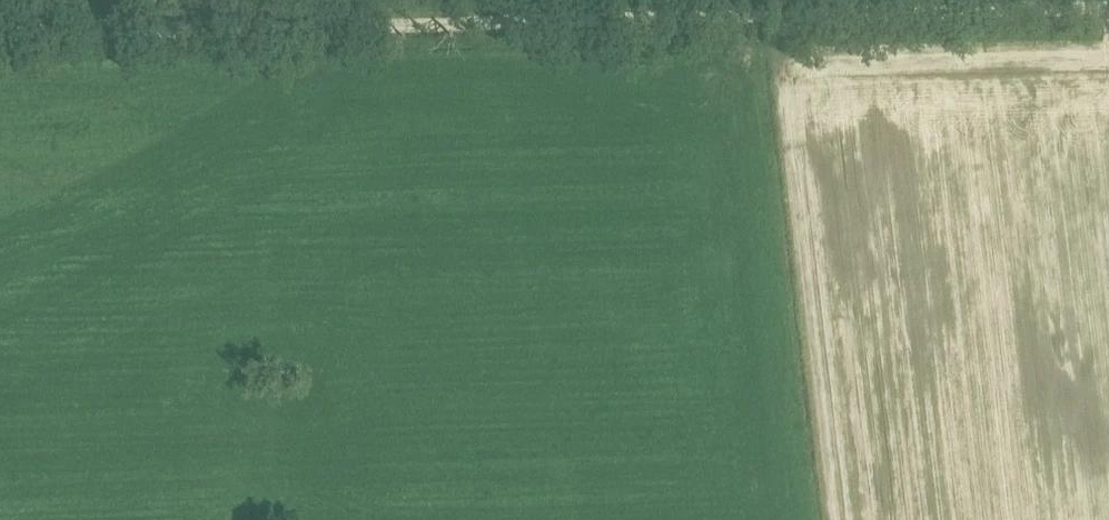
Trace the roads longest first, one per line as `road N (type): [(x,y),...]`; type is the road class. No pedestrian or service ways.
road 1 (track): [(0,35),(1108,9)]

